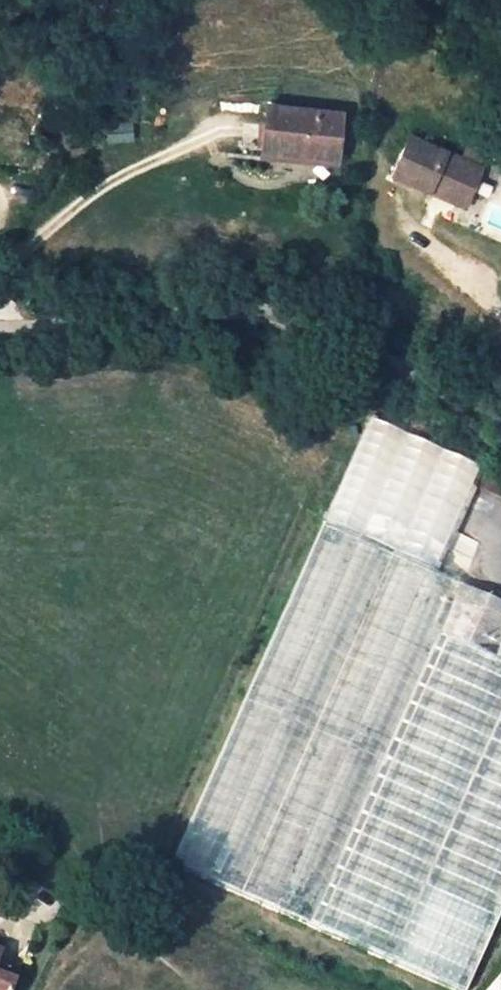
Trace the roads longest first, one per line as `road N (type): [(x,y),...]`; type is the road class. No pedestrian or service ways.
road 1 (residential): [(500,418),(467,394),(332,331),(217,307),(0,328)]

